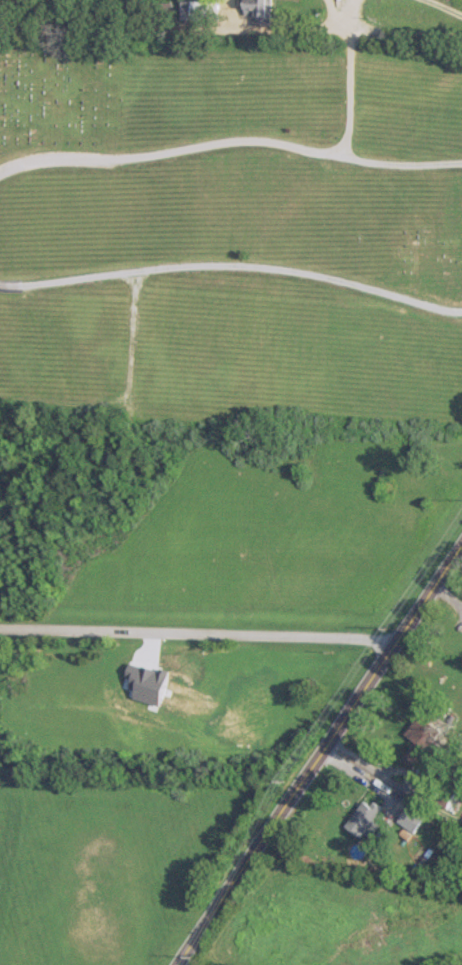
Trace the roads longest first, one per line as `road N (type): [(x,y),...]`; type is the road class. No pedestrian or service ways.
road 1 (secondary): [(176,964),(461,538)]
road 2 (residential): [(392,643),(0,630)]

